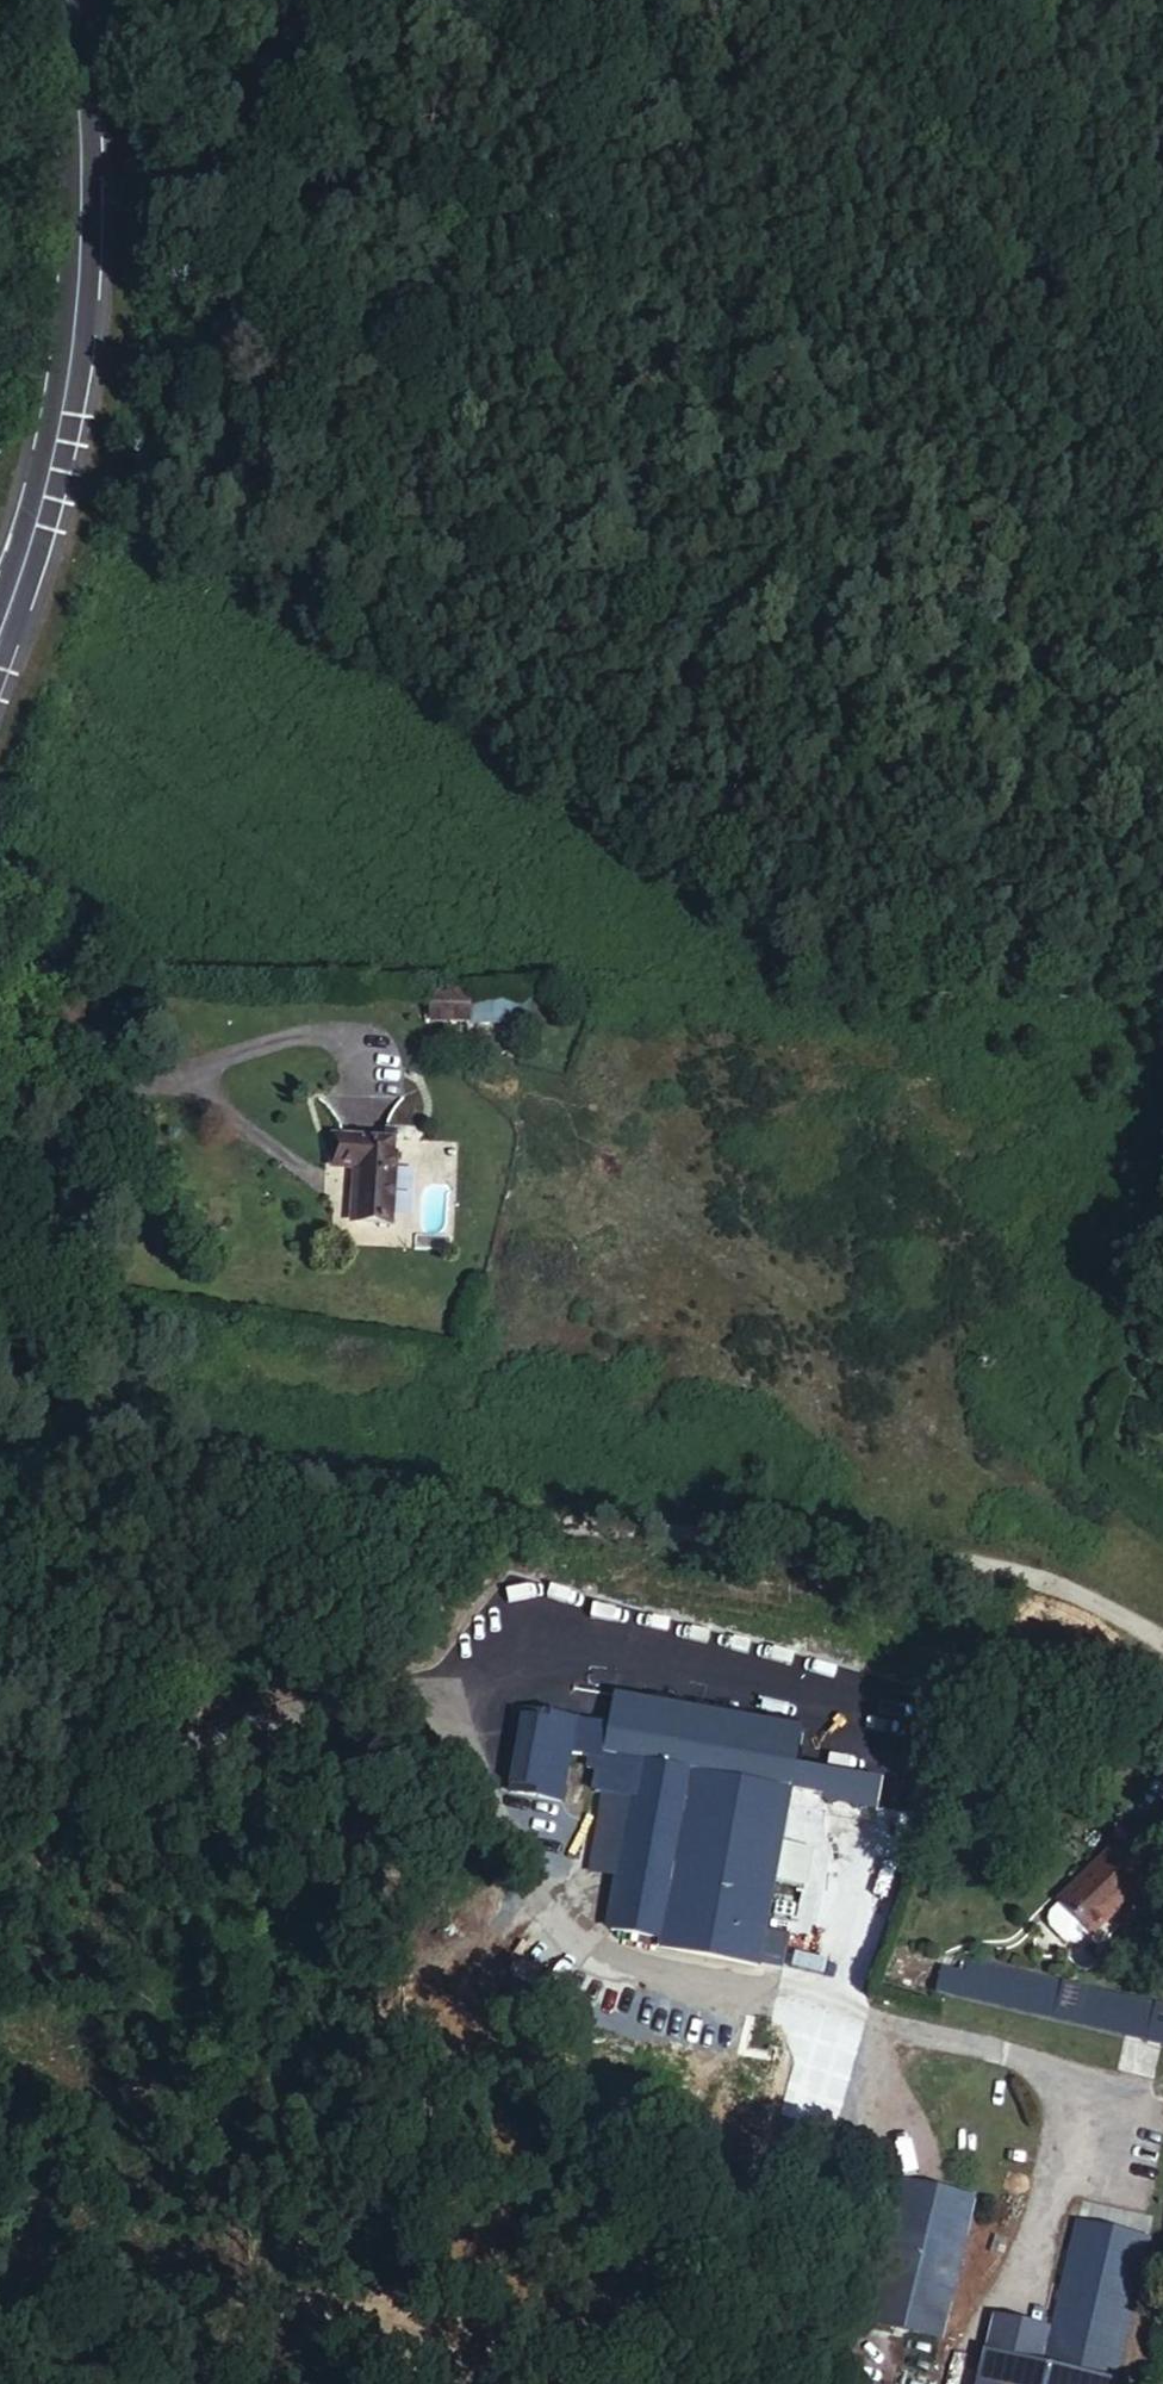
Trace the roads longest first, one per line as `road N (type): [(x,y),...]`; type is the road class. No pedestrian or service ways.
road 1 (secondary): [(0,586),(48,428),(71,282),(69,144),(52,0)]

